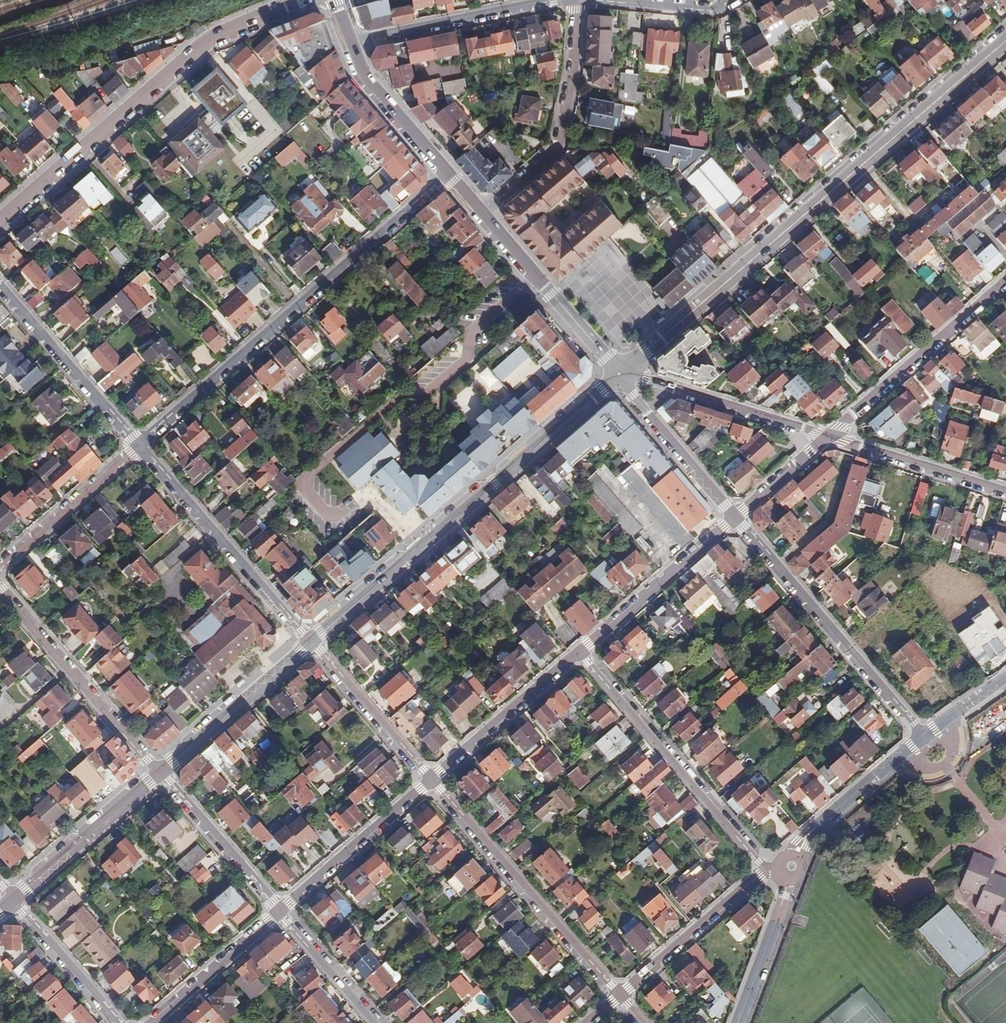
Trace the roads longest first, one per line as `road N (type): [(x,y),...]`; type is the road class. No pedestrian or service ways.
road 1 (secondary): [(1005,40),(616,373)]
road 2 (residential): [(534,274),(471,332),(468,359),(424,397),(401,395),(306,475),(305,493),(321,512),(372,497),(415,548)]
road 3 (residential): [(449,174),(139,446)]
road 4 (secondary): [(0,219),(212,35),(299,0)]
road 5 (residential): [(735,517),(923,737)]
road 6 (residential): [(429,783),(620,996)]
road 7 (residential): [(765,870),(581,651)]
road 8 (secondary): [(616,373),(415,548)]
road 9 (residential): [(310,641),(139,446)]
road 10 (residential): [(482,211),(556,146),(574,0)]
road 11 (residential): [(0,590),(159,773)]
road 12 (residential): [(830,437),(1005,284)]
road 13 (residential): [(830,437),(616,373)]
road 14 (residential): [(0,290),(139,446)]
road 15 (residential): [(552,0),(351,43)]
road 16 (residential): [(581,651),(735,517)]
road 17 (residential): [(429,783),(581,651)]
road 18 (secondary): [(310,641),(159,773)]
road 19 (residential): [(278,913),(429,783)]
road 20 (secondary): [(159,773),(12,900)]
road 21 (residential): [(765,870),(620,996)]
road 22 (residential): [(616,373),(735,517)]
road 23 (residential): [(310,641),(429,783)]
road 24 (residential): [(139,446),(0,567)]
road 25 (residential): [(1005,493),(830,437)]
road 26 (residential): [(278,913),(159,773)]
road 27 (residential): [(795,857),(816,825),(923,737)]
road 28 (residential): [(151,1022),(278,913)]
road 29 (secondary): [(351,43),(367,77),(449,174)]
road 30 (residential): [(12,900),(115,1022)]
road 31 (residential): [(737,1022),(788,878)]
road 32 (residential): [(375,1022),(278,913)]
road 33 (secondary): [(415,548),(310,641)]
road 34 (secondary): [(534,274),(616,373)]
road 35 (residential): [(735,517),(830,437)]

